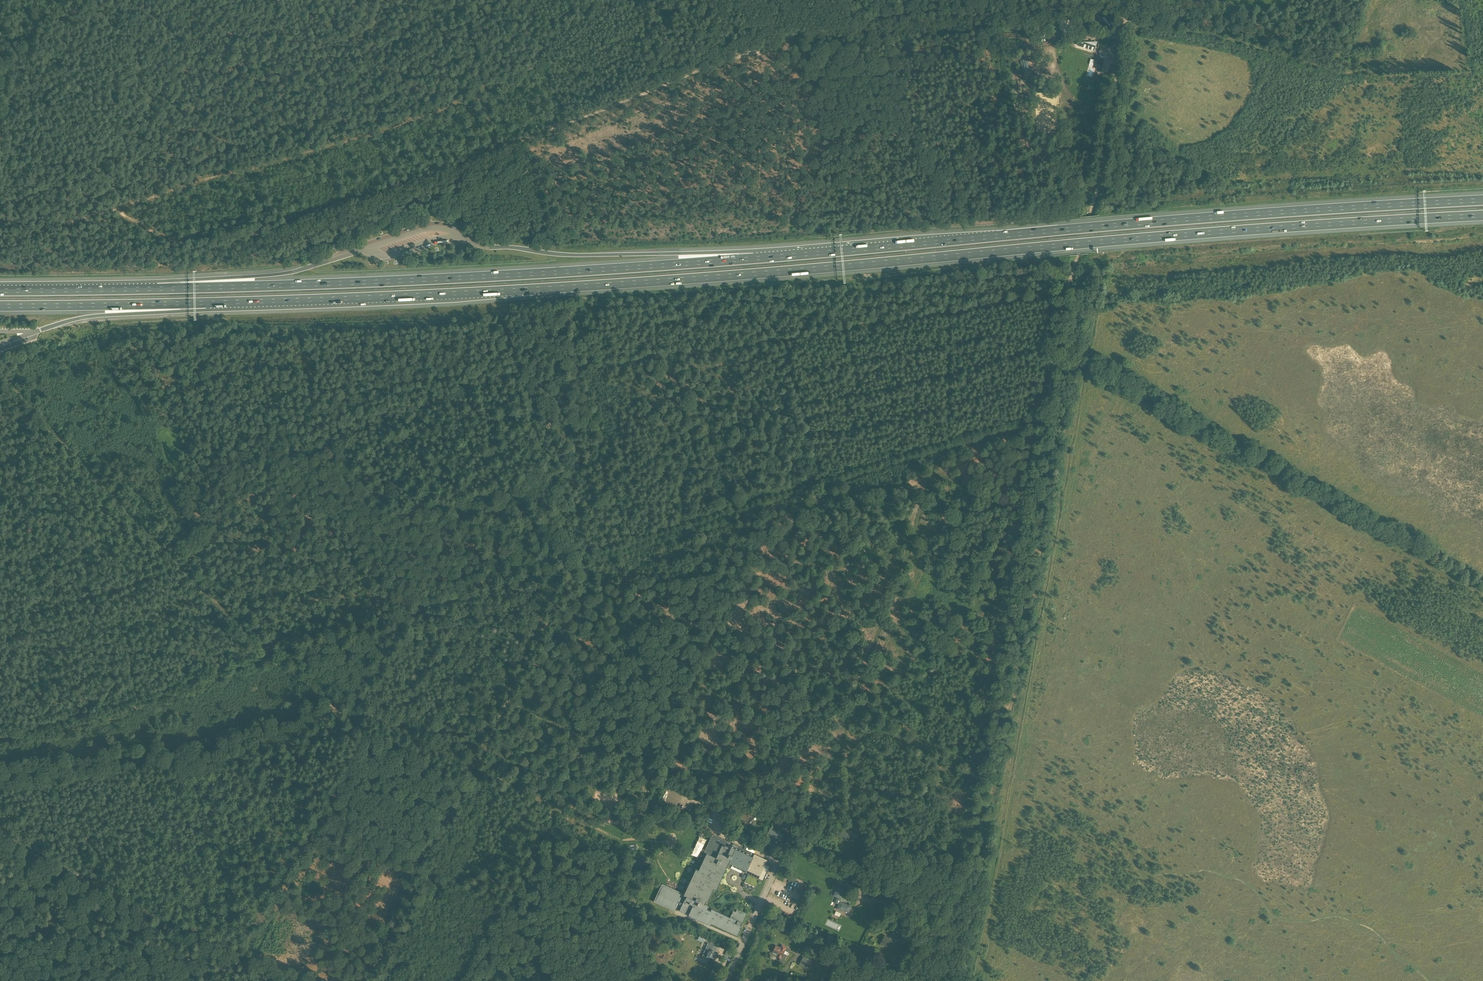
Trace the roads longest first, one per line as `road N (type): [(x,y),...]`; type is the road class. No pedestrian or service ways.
road 1 (motorway): [(205,303),(531,289),(1482,216)]
road 2 (track): [(1123,2),(813,27),(222,249),(160,235),(114,208)]
road 3 (motorway): [(1482,201),(721,261)]
road 4 (track): [(1066,293),(730,348),(587,362),(525,381),(575,562)]
road 5 (track): [(908,966),(980,812),(1047,420)]
road 6 (motorway): [(721,261),(157,289)]
road 7 (track): [(0,242),(483,92)]
road 8 (track): [(575,562),(1047,420)]
road 9 (track): [(1482,593),(1099,379)]
road 10 (track): [(171,558),(201,532),(205,492),(217,478),(281,445),(310,453),(336,444),(424,608)]
road 11 (track): [(0,786),(137,764),(216,768),(323,816)]
road 12 (track): [(0,837),(271,973)]
road 13 (track): [(657,771),(771,502)]
road 14 (track): [(0,740),(272,656)]
road 15 (track): [(856,707),(937,451)]
road 16 (track): [(1122,20),(1209,34),(1335,71),(1380,71)]
road 17 (track): [(559,809),(371,716)]
road 18 (motorway): [(0,306),(205,303)]
road 19 (track): [(425,867),(508,700)]
road 20 (track): [(596,366),(650,540)]
road 21 (track): [(506,906),(665,980)]
road 22 (track): [(382,527),(549,474)]
road 23 (track): [(784,860),(856,707)]
road 24 (track): [(323,816),(251,963)]
road 25 (track): [(903,975),(758,907)]
road 26 (motorway): [(315,265),(157,289)]
road 27 (track): [(508,700),(652,769)]
road 28 (track): [(272,656),(424,608)]
road 29 (track): [(424,608),(575,562)]
road 30 (motorway): [(157,289),(0,290)]
road 31 (track): [(508,700),(575,562)]
road 32 (track): [(652,769),(634,839),(559,809)]
road 33 (motorway): [(54,325),(205,303)]
road 34 (track): [(782,339),(826,485)]
road 35 (track): [(582,560),(715,634)]
road 36 (track): [(856,707),(989,773)]
road 37 (track): [(843,329),(883,468)]
road 38 (track): [(1047,420),(1068,286)]
road 39 (track): [(948,313),(950,447)]
road 40 (unclassified): [(727,980),(784,860)]
road 41 (track): [(368,980),(425,867)]

